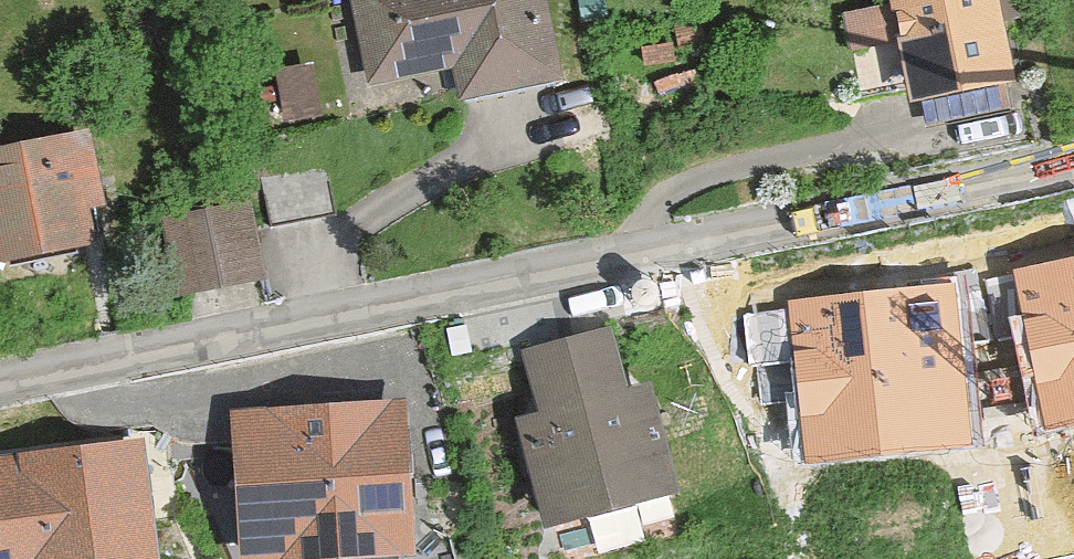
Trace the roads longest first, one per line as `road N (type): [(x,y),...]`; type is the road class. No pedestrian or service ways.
road 1 (residential): [(0,390),(1073,176)]

